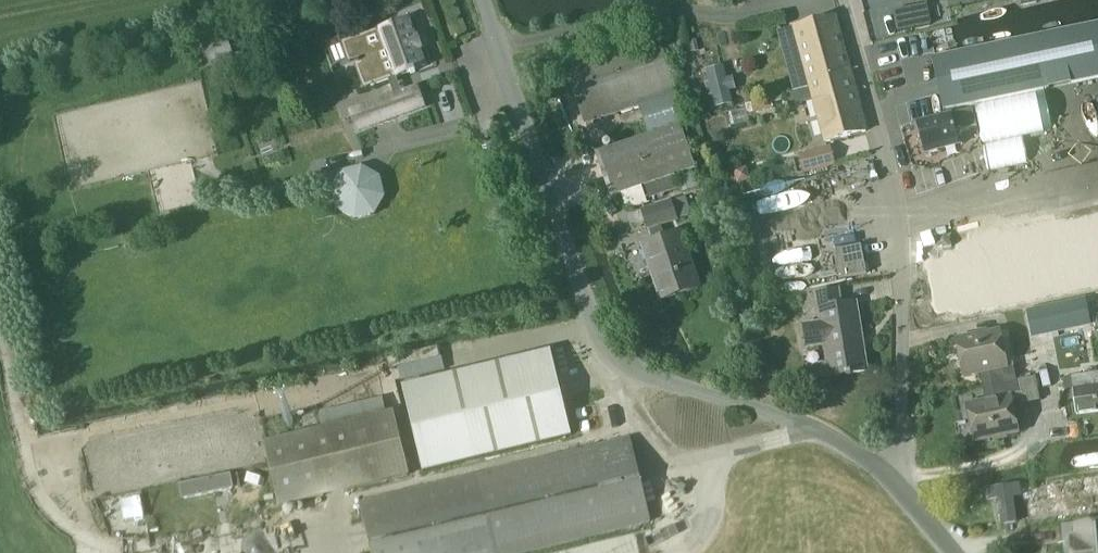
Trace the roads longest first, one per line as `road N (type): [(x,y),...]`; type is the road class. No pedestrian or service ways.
road 1 (unclassified): [(901,488),(814,425),(641,370),(617,353),(601,332),(483,0)]
road 2 (unclassified): [(901,488),(904,246),(893,173),(845,0)]

